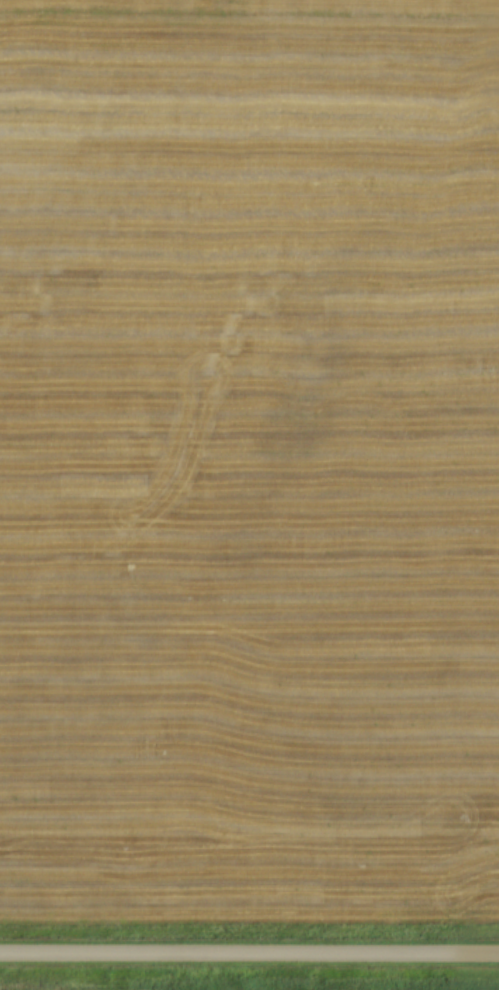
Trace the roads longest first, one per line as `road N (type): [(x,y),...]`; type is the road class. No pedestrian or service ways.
road 1 (residential): [(498,952),(0,951)]

